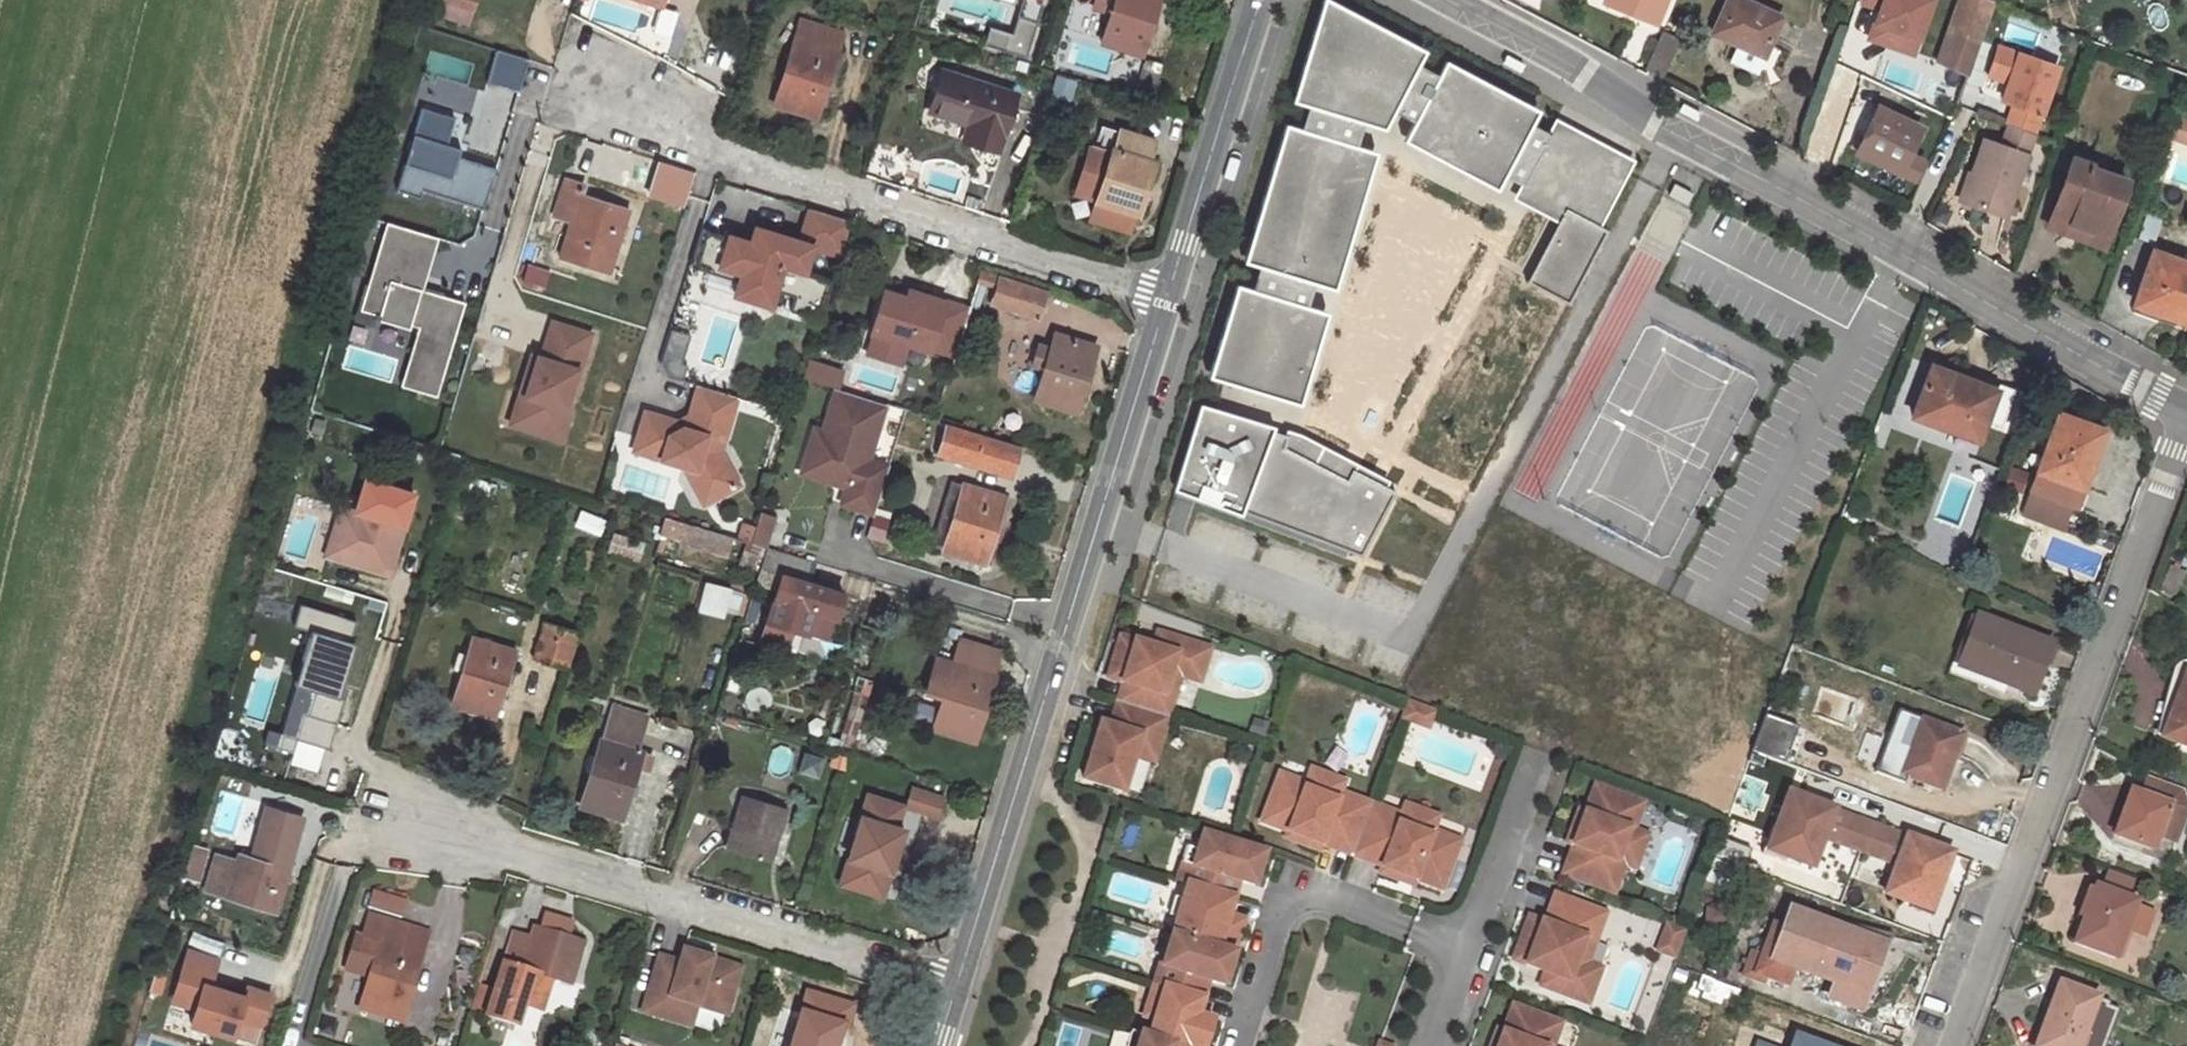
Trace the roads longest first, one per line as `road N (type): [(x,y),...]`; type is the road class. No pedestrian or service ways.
road 1 (residential): [(2186,409),(1661,126),(1529,38),(1452,0)]
road 2 (residential): [(957,985),(1168,296)]
road 3 (residential): [(2186,417),(1955,1045)]
road 4 (residential): [(583,86),(715,150),(1168,296)]
road 5 (residential): [(381,818),(514,849),(957,985)]
road 6 (residential): [(1470,948),(1280,889),(1234,1045)]
road 7 (residential): [(1168,296),(1258,0)]
road 8 (residential): [(1470,948),(1545,759)]

